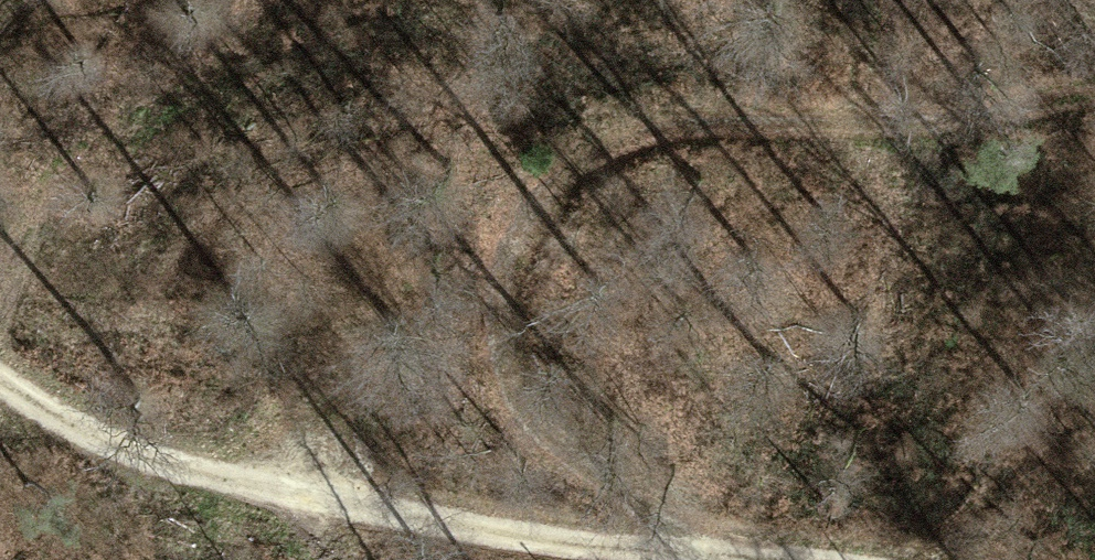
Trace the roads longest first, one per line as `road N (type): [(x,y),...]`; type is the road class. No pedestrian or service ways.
road 1 (track): [(689,545),(561,455),(518,404),(499,345),(507,280),(533,212),(590,153),(658,128),(741,117),(931,123),(1094,90)]
road 2 (track): [(800,559),(268,487),(60,426),(0,382)]

